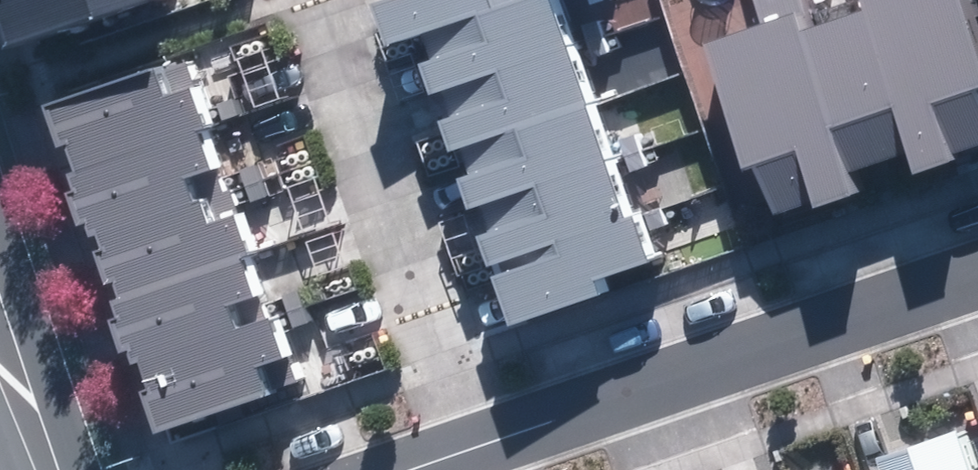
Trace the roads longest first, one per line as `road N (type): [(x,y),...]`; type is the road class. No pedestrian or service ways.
road 1 (residential): [(469,450),(321,0)]
road 2 (residential): [(631,397),(977,283)]
road 3 (tertiary): [(0,276),(65,469)]
road 4 (residential): [(469,450),(631,397)]

